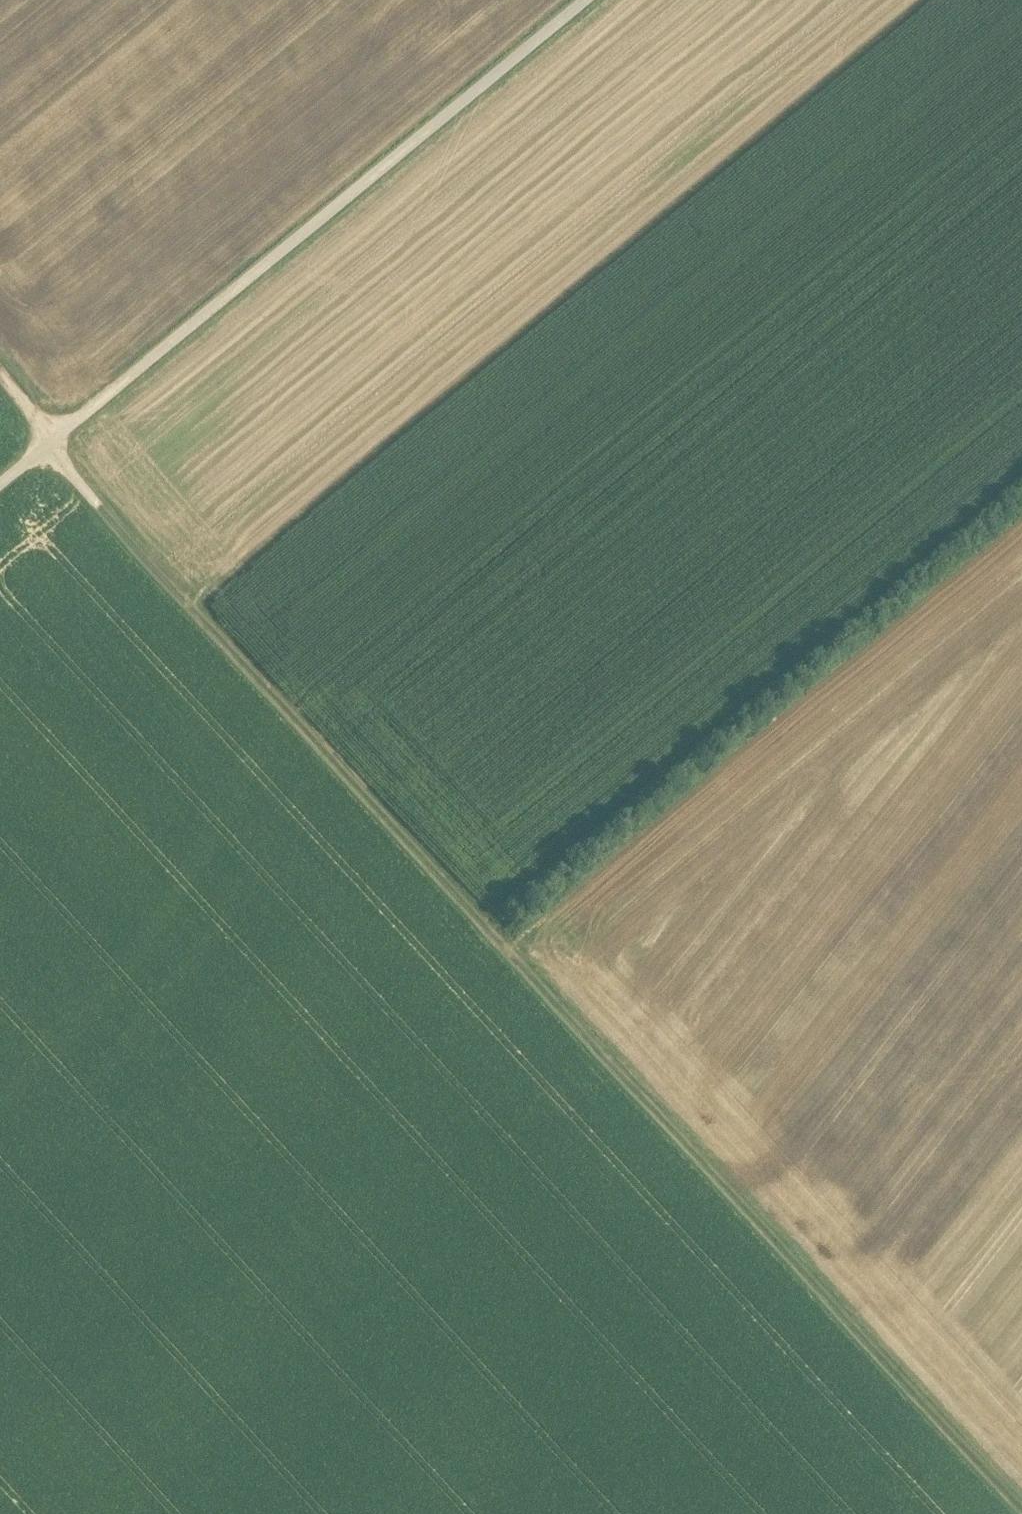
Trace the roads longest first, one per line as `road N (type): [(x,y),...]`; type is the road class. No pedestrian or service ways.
road 1 (track): [(1021,1506),(113,520),(0,375)]
road 2 (track): [(584,0),(0,485)]

